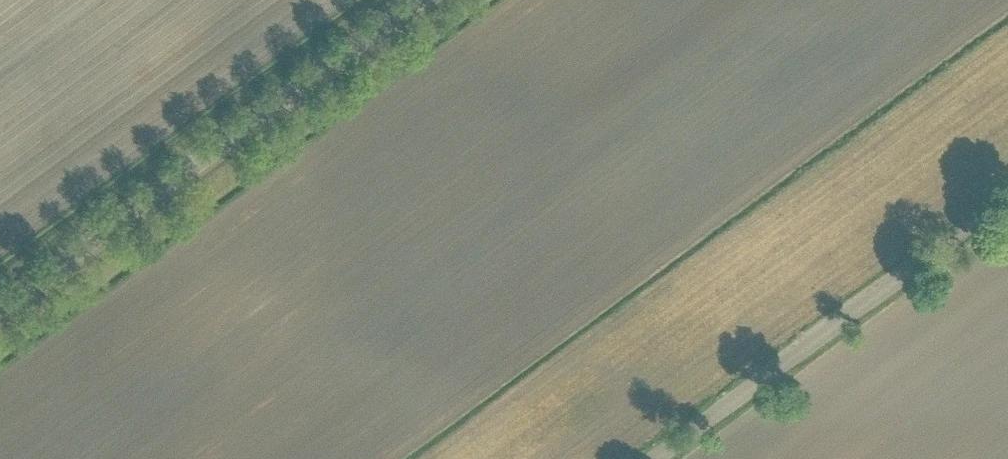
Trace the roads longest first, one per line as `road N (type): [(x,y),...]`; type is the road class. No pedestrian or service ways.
road 1 (tertiary): [(0,307),(410,0)]
road 2 (unclassified): [(651,458),(1007,195)]

